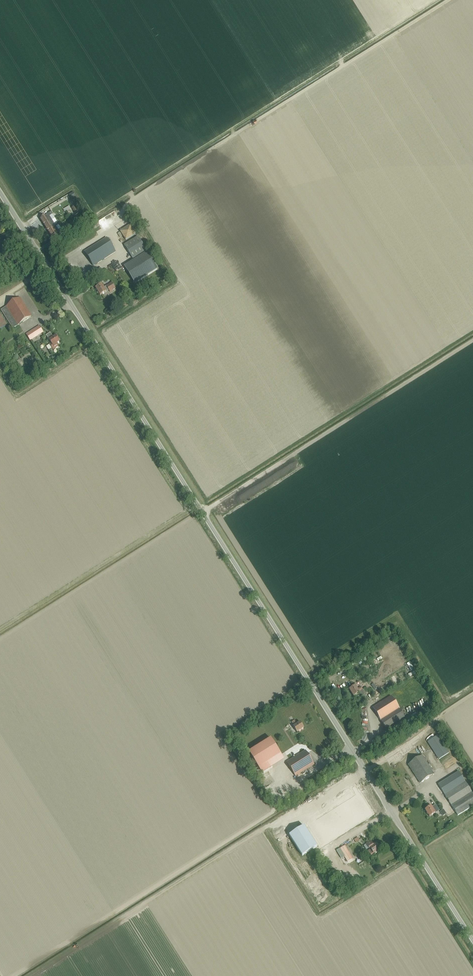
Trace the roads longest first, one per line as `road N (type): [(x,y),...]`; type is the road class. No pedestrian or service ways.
road 1 (unclassified): [(472,941),(0,192)]

